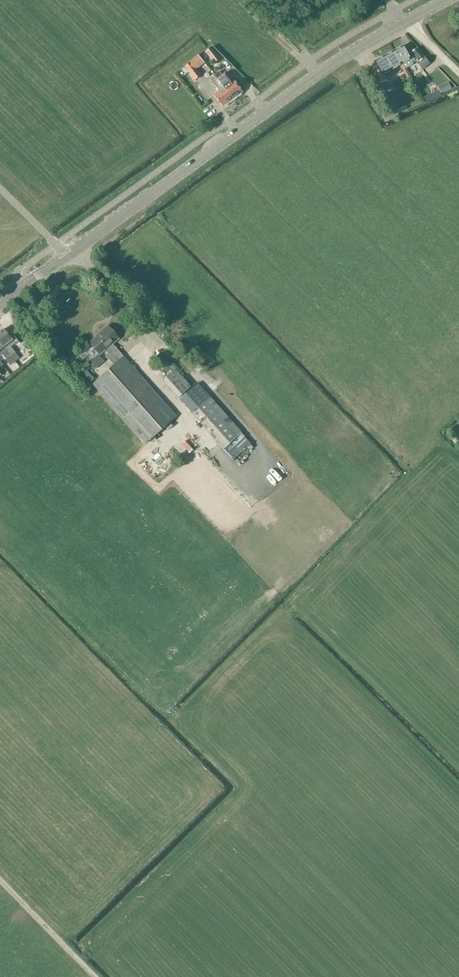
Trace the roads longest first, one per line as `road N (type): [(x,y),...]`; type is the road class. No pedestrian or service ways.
road 1 (tertiary): [(0,305),(317,75),(446,0)]

